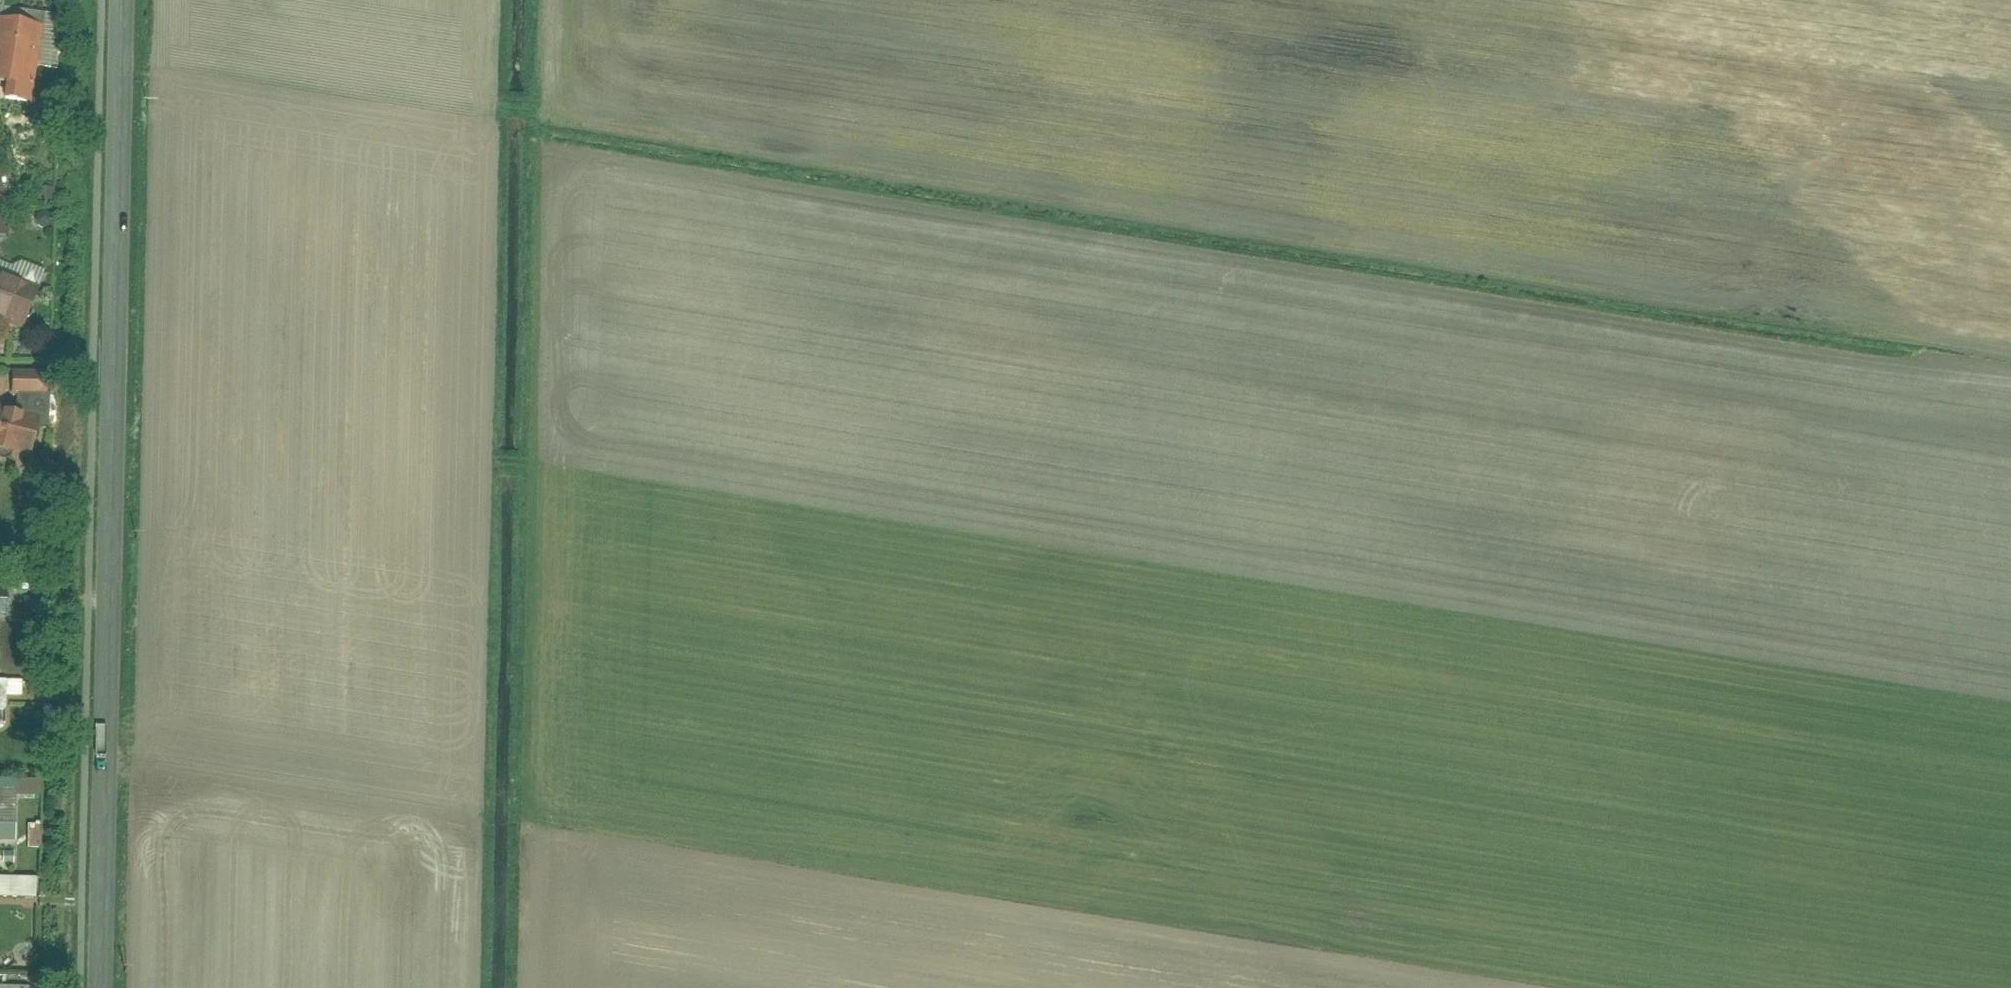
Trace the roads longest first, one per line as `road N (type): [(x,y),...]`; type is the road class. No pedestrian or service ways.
road 1 (tertiary): [(120,0),(99,987)]

